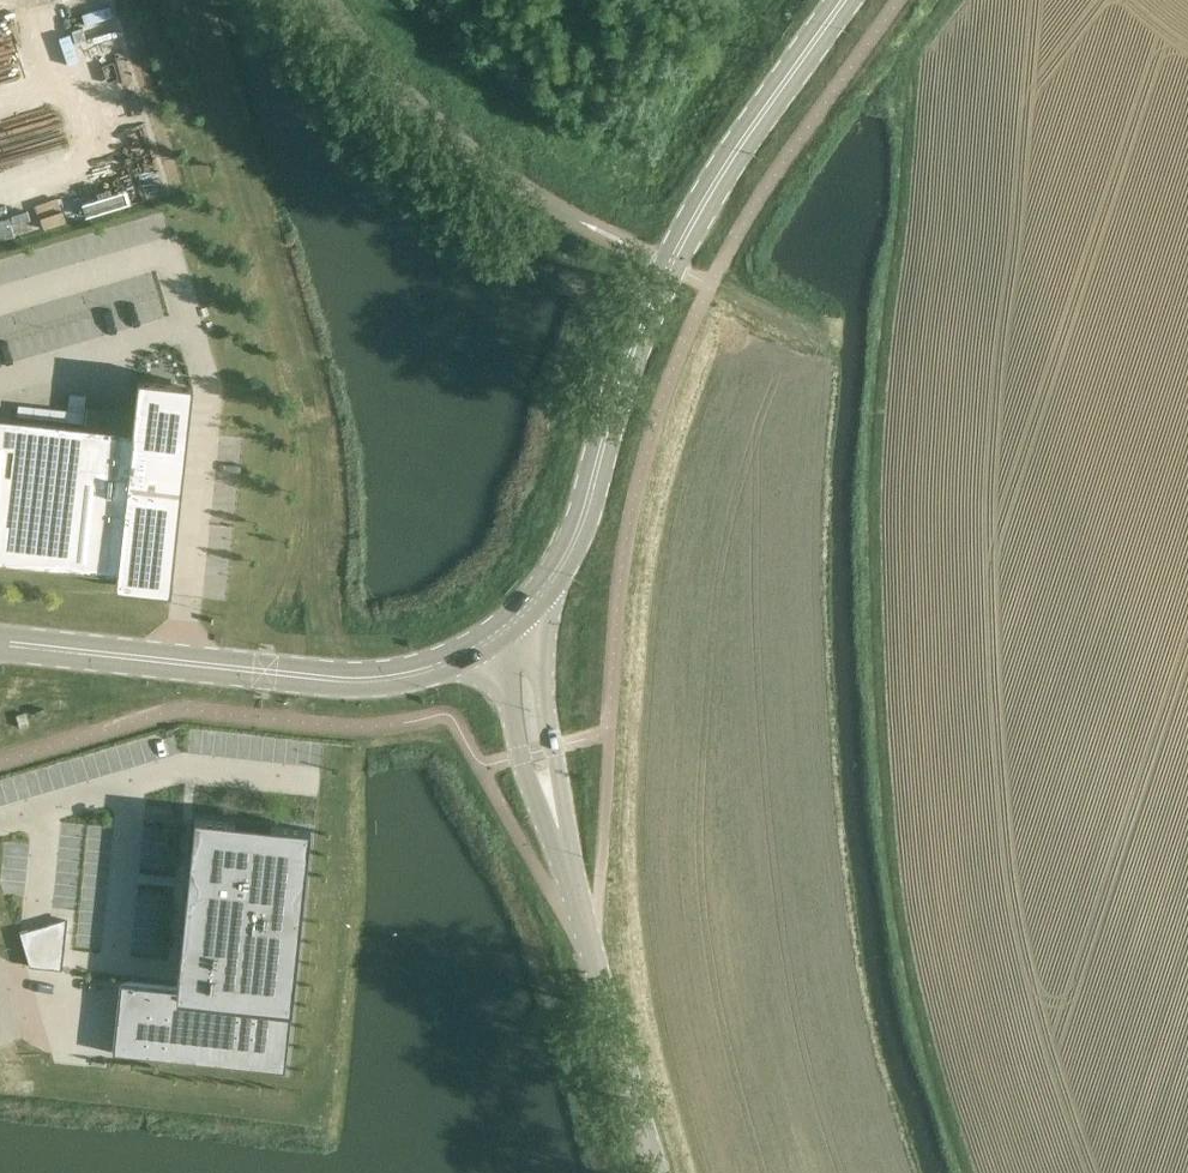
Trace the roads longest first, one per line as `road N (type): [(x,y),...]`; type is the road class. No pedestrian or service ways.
road 1 (tertiary): [(522,612),(555,580),(584,518),(616,392),(668,268),(846,0)]
road 2 (unclassified): [(0,644),(337,678),(416,672),(485,642)]
road 3 (tertiary): [(660,1172),(559,825)]
road 4 (unclassified): [(589,227),(453,136),(328,0)]
road 5 (tertiary): [(559,825),(559,764),(540,648),(522,612)]
road 6 (tertiary): [(485,642),(503,673),(527,774),(559,825)]

